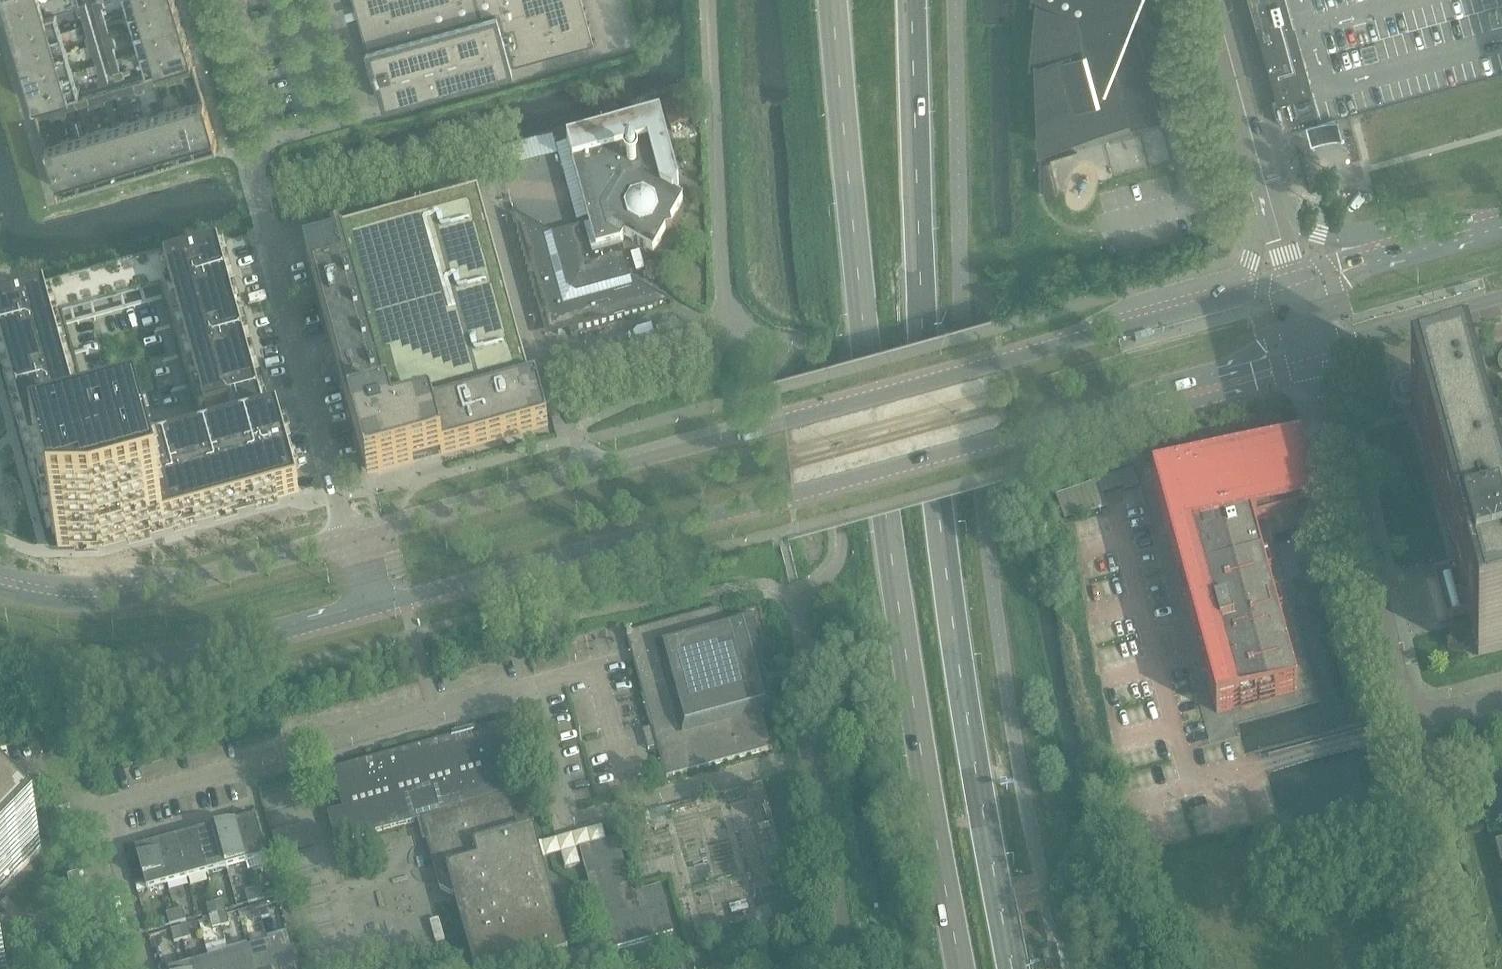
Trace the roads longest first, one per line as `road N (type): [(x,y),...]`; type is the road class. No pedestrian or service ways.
road 1 (primary): [(832,0),(902,651),(960,968)]
road 2 (primary): [(1010,968),(936,508),(919,291),(910,0)]
road 3 (tertiary): [(1238,296),(351,541)]
road 4 (tertiary): [(370,608),(1221,373)]
road 5 (residential): [(815,753),(569,815),(525,686),(83,812)]
road 6 (residential): [(275,245),(479,187),(495,197),(545,378),(709,327)]
road 7 (residential): [(1409,721),(1315,348)]
road 8 (tertiary): [(0,658),(98,670),(161,665),(370,608)]
road 9 (tertiary): [(351,541),(122,597),(84,600),(0,583)]
road 10 (residential): [(351,541),(274,265),(275,245)]
road 11 (residential): [(1464,968),(1409,721)]
road 12 (tertiary): [(1315,348),(1501,297)]
road 13 (residential): [(1271,186),(1224,0)]
road 14 (residential): [(121,968),(83,812)]
road 15 (tertiary): [(1401,254),(1328,225),(1271,186)]

